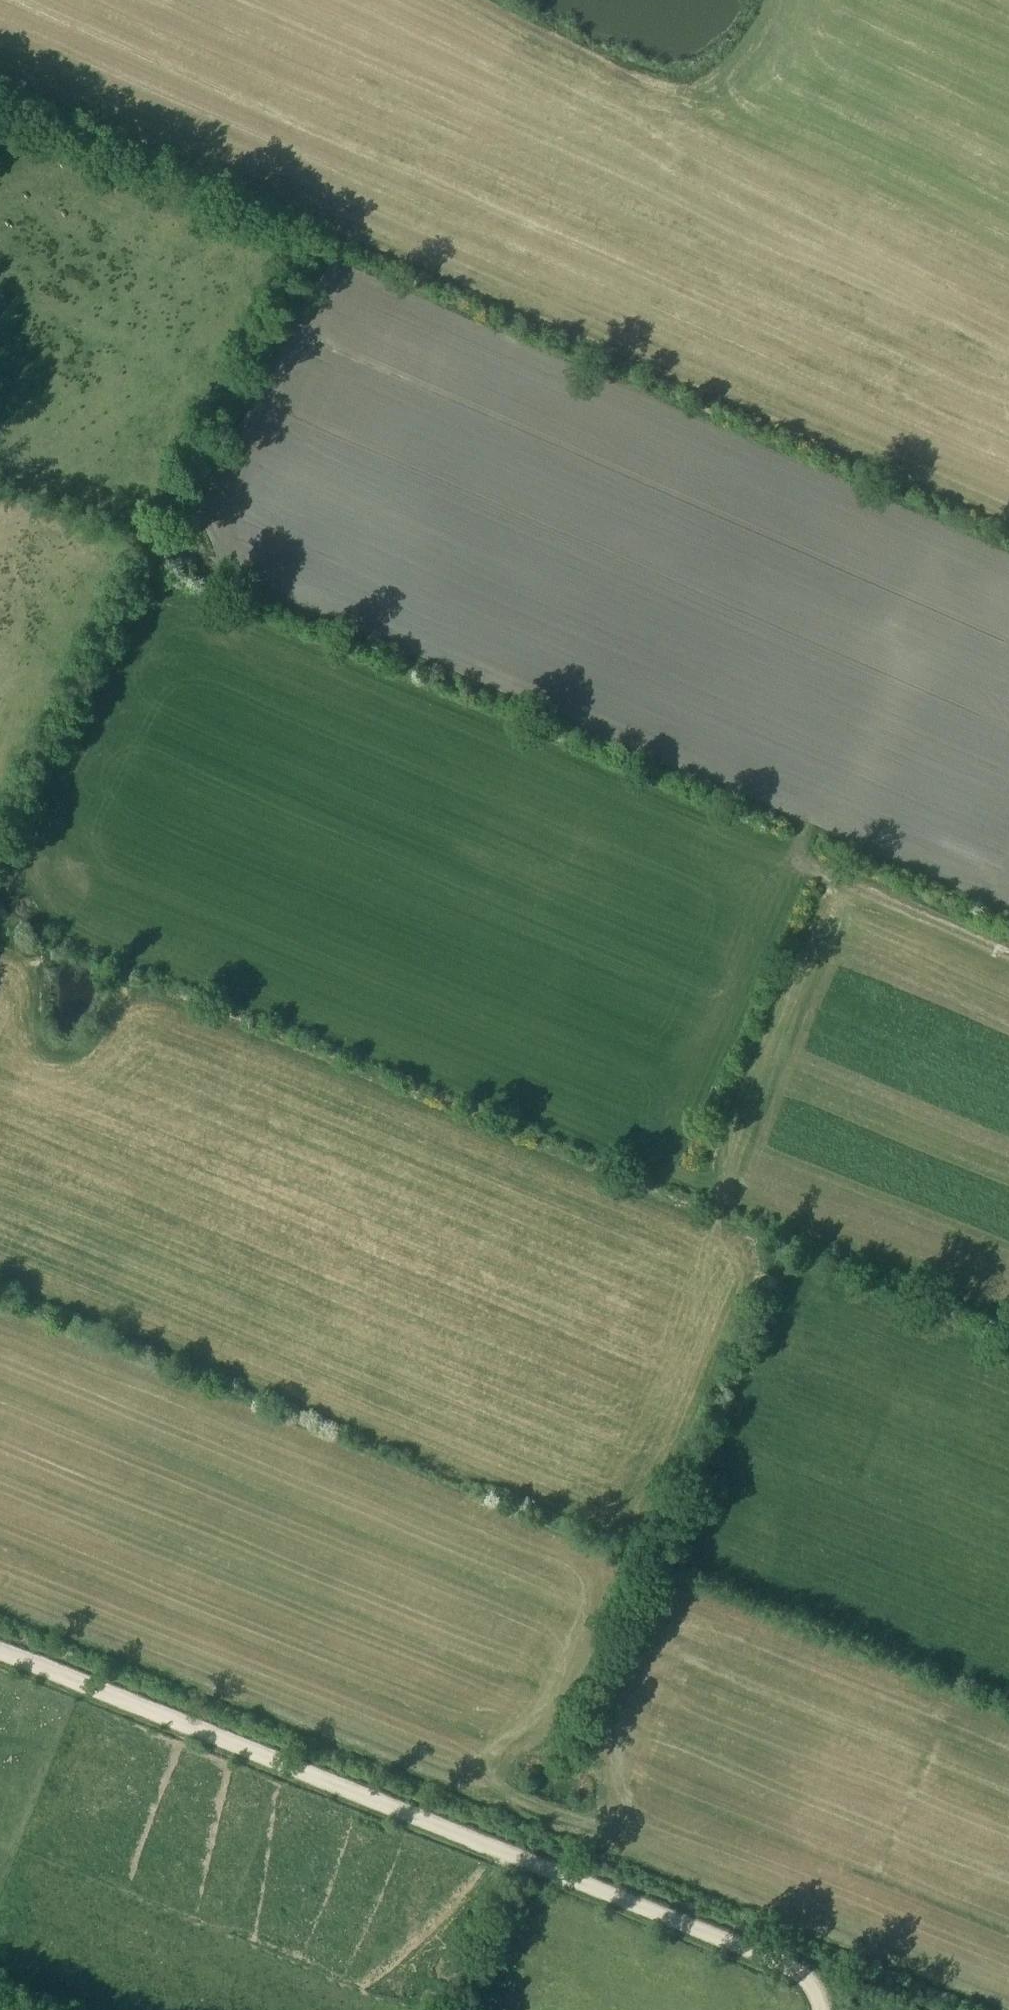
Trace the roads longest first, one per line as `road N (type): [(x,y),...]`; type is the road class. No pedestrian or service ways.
road 1 (track): [(821,2009),(819,1989),(791,1968),(0,1650)]

